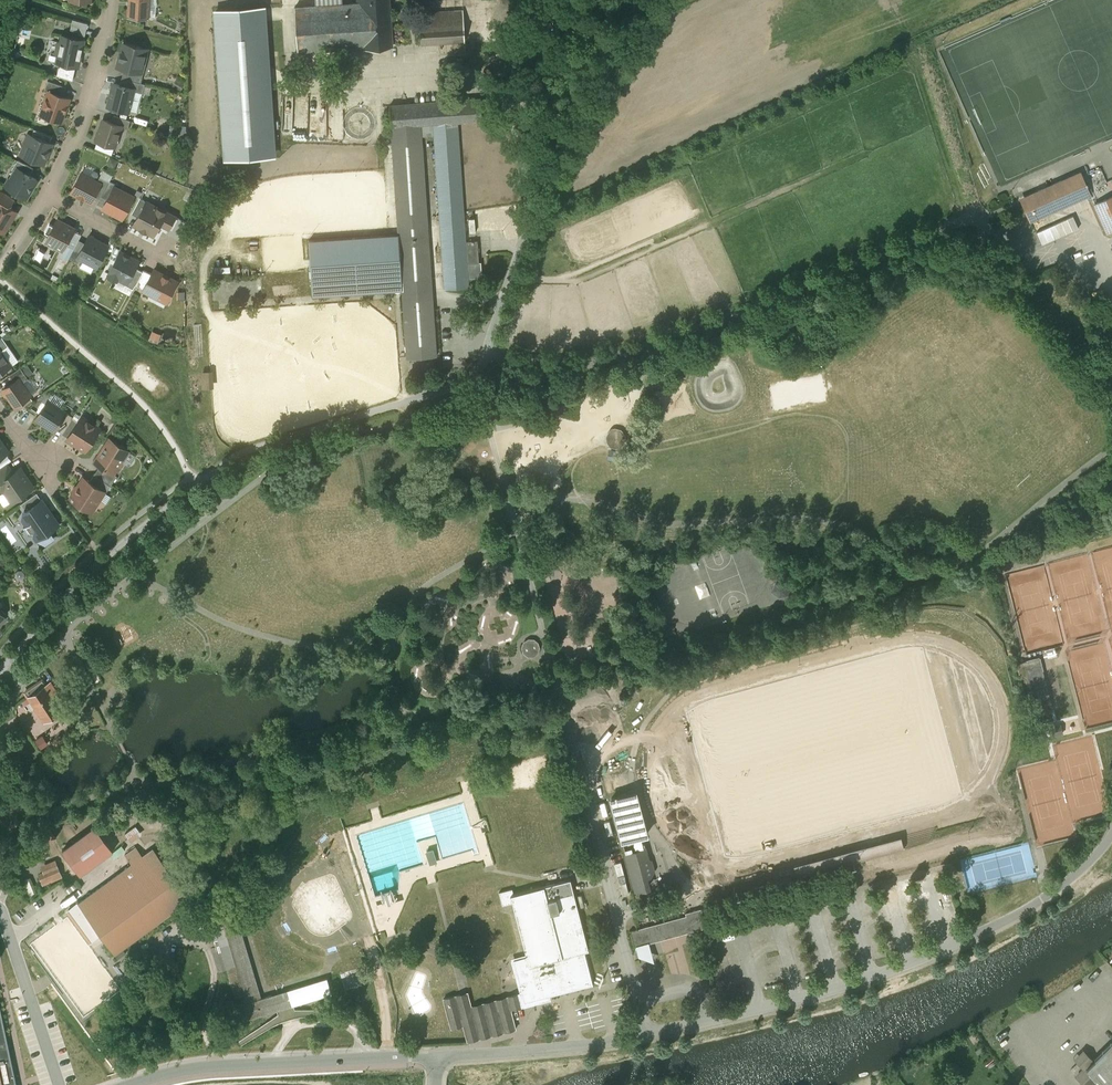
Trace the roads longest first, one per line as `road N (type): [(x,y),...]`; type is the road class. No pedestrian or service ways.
road 1 (residential): [(486,353),(478,380),(229,459),(107,556),(0,670)]
road 2 (residential): [(971,217),(595,363),(540,366),(486,353)]
road 3 (residential): [(648,1035),(835,990),(948,950),(1049,899),(1111,839)]
road 4 (residential): [(486,353),(524,236),(669,0)]
road 5 (residential): [(131,1084),(209,1066),(436,1058)]
road 6 (residential): [(648,1035),(585,795)]
road 7 (residential): [(436,1058),(648,1035)]
road 8 (residential): [(110,0),(88,105),(47,196)]
road 9 (residential): [(60,1084),(0,910)]
road 10 (residential): [(47,196),(162,256)]

